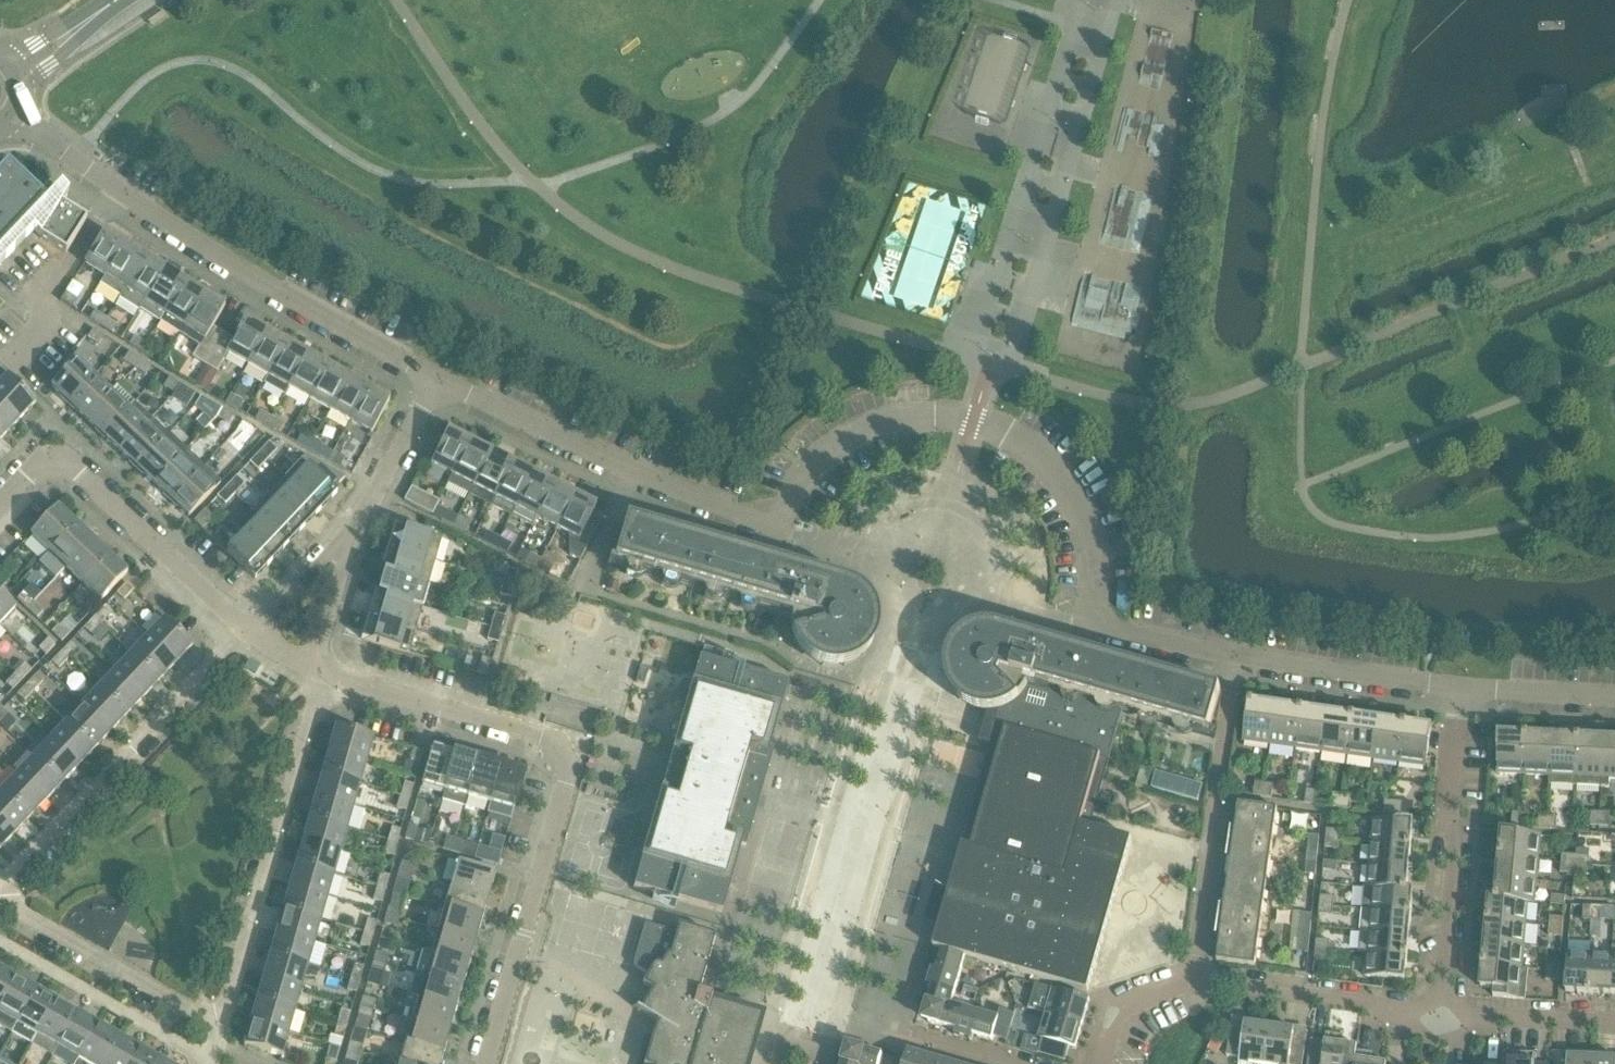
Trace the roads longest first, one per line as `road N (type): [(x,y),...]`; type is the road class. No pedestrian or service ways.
road 1 (residential): [(1463,690),(1241,658),(1099,626),(1089,609),(1090,557),(1079,514),(1024,439),(975,414),(917,414),(870,430),(807,477),(783,526),(765,532),(439,389)]
road 2 (residential): [(321,677),(548,742),(565,759),(566,780),(484,1063)]
road 3 (residential): [(439,389),(119,203)]
road 4 (residential): [(219,1020),(229,1011),(321,677)]
road 5 (residential): [(6,895),(245,631)]
road 6 (residential): [(1439,1024),(1458,875),(1451,824),(1463,690)]
road 7 (residential): [(0,506),(51,466),(74,470),(245,631)]
road 8 (residential): [(219,1020),(205,1020),(12,907),(6,895)]
road 9 (residential): [(1439,1024),(1393,1010),(1195,982)]
road 10 (residential): [(211,1059),(0,942)]
road 11 (residential): [(22,359),(45,331),(38,306),(119,203)]
road 12 (residential): [(1614,1019),(1480,1015),(1439,1024)]
road 13 (residential): [(355,528),(439,389)]
road 14 (residential): [(321,677),(355,528)]
road 15 (residential): [(1614,699),(1463,690)]
road 16 (residential): [(355,528),(245,631)]
road 17 (residential): [(119,203),(14,116)]
road 18 (residential): [(1097,1063),(1104,1037),(1134,1005),(1195,982)]

